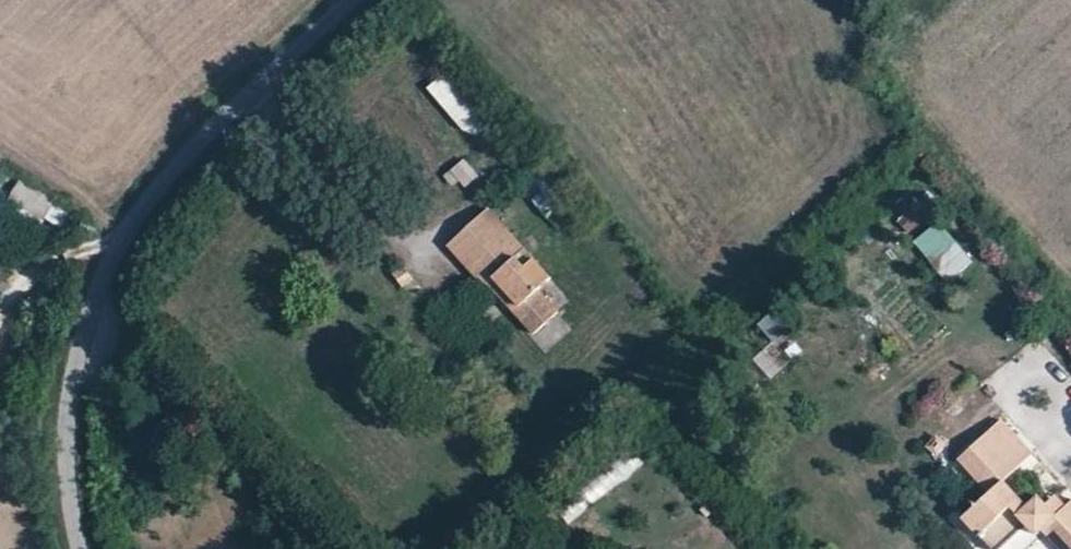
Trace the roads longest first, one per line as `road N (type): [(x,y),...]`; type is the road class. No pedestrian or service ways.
road 1 (unclassified): [(350,0),(228,111),(121,236),(83,332),(63,430),(75,548)]

